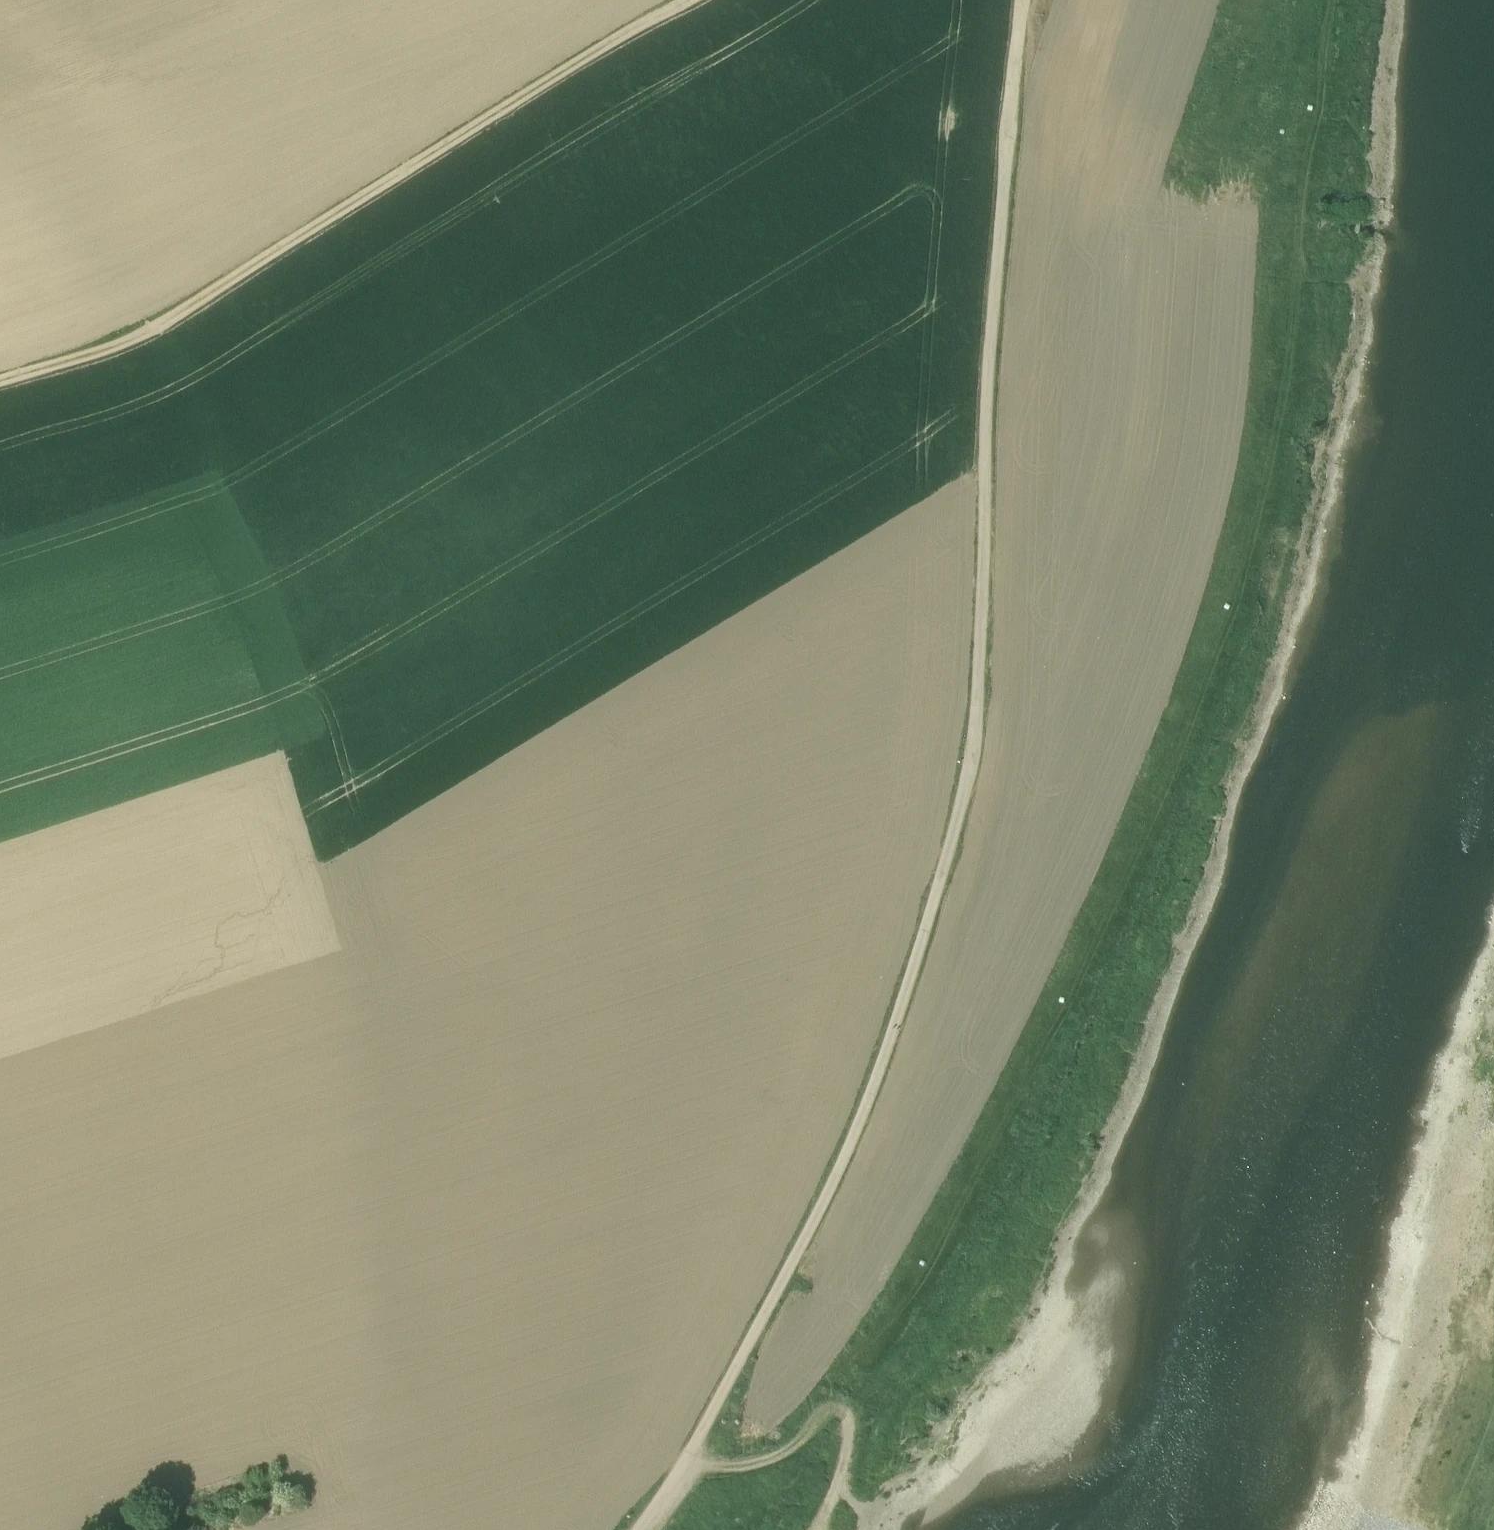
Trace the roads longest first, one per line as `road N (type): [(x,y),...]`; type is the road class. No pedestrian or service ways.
road 1 (unclassified): [(636,1529),(688,1454),(842,1167),(946,864),(971,757),(1007,138)]
road 2 (track): [(0,382),(161,326),(684,0)]
road 3 (track): [(680,1466),(771,1458),(839,1408),(844,1447),(820,1529)]
road 4 (track): [(1007,138),(1022,0)]

